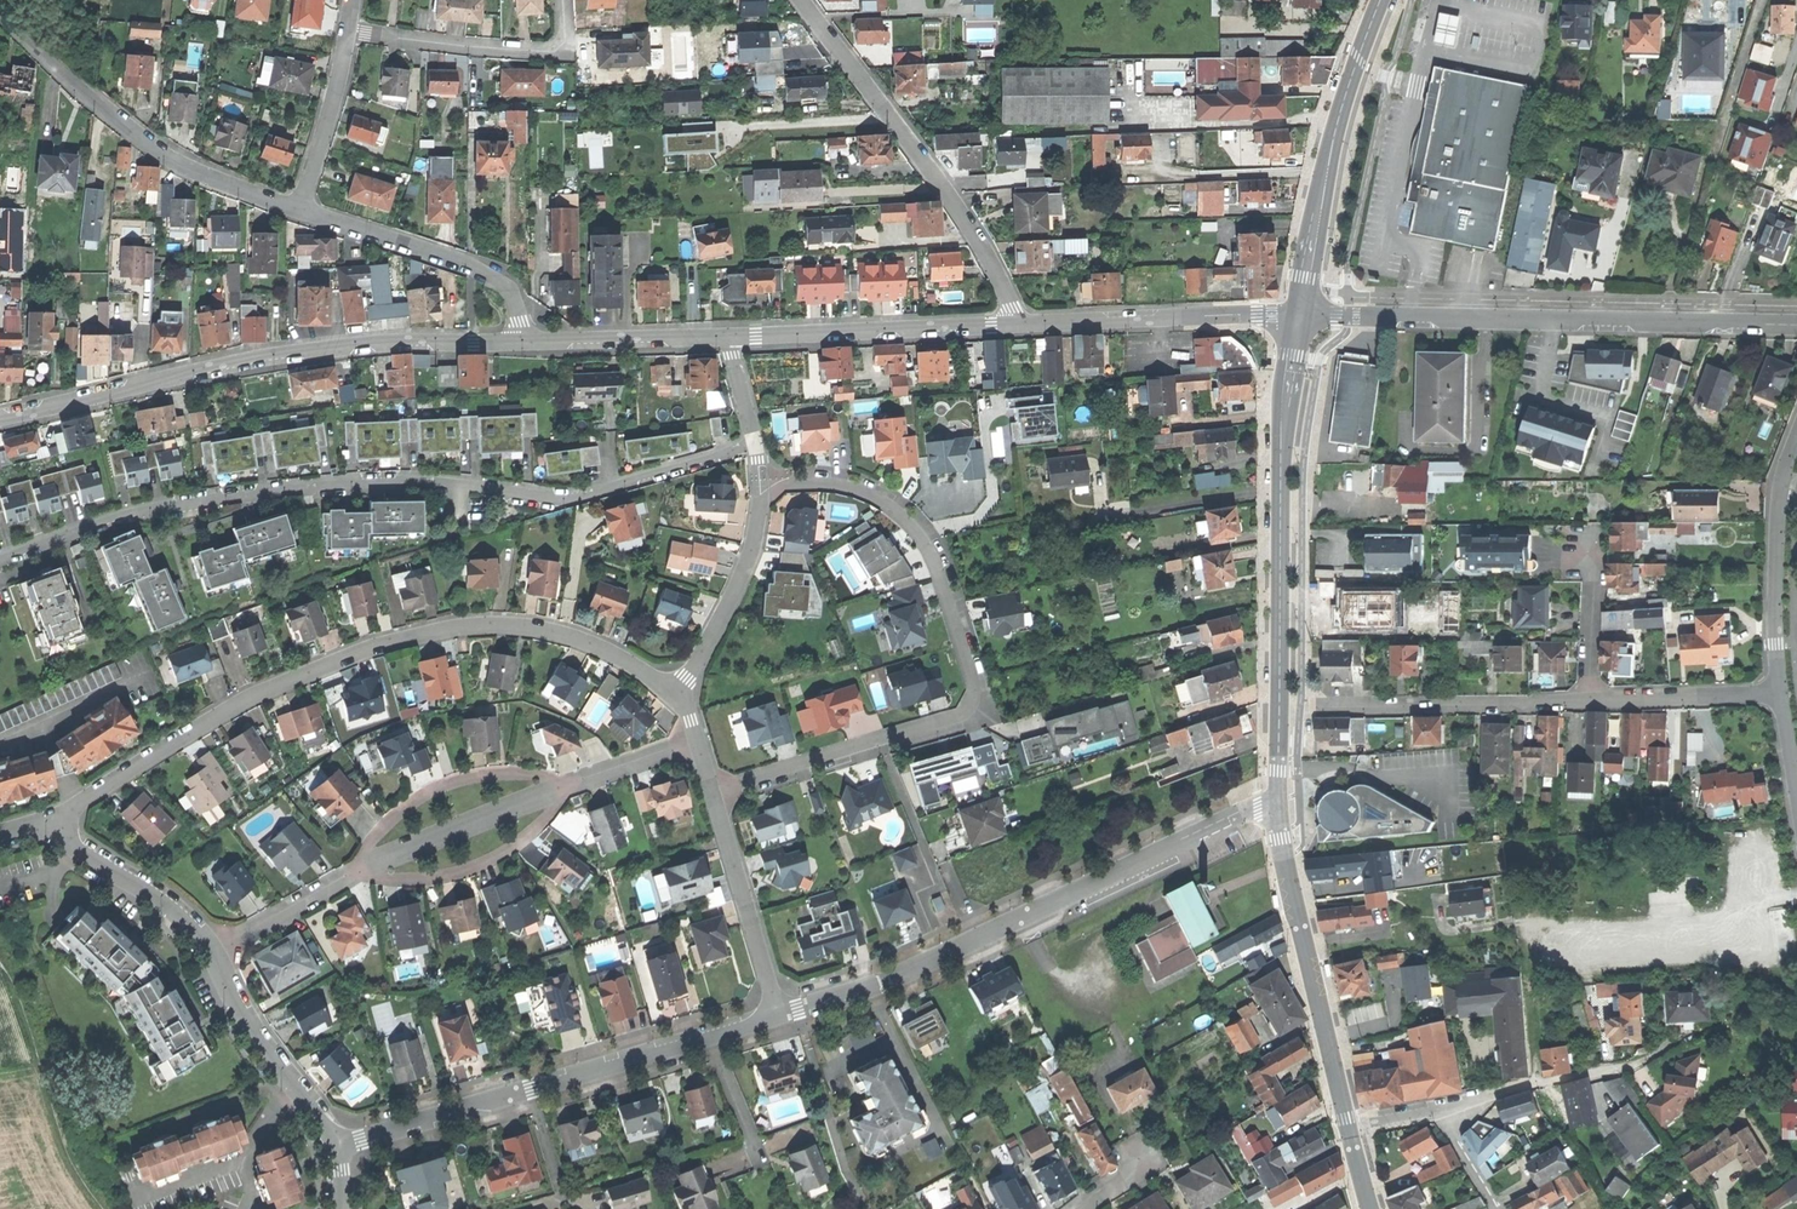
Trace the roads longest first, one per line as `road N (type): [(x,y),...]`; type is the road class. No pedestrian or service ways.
road 1 (residential): [(0,562),(139,512),(222,499),(437,483),(560,502),(755,445)]
road 2 (residential): [(65,824),(79,803),(259,694),(351,654),(429,633),(493,625),(552,632),(619,657),(676,696)]
road 3 (residential): [(760,490),(811,481),(854,486),(888,501),(929,539),(980,699),(962,722),(714,797)]
road 4 (residential): [(1279,802),(887,979),(778,1015)]
road 5 (residential): [(698,742),(371,865),(212,955)]
road 6 (residential): [(522,341),(387,340),(252,356),(0,419)]
road 7 (residential): [(1796,325),(1300,315)]
road 8 (residential): [(778,1015),(337,1148)]
road 9 (residential): [(1019,326),(959,211),(801,0)]
road 10 (residential): [(298,209),(162,154),(0,13)]
road 11 (secondary): [(1279,802),(1293,894),(1350,1128)]
road 12 (residential): [(1280,706),(1588,702)]
road 13 (residential): [(1019,326),(730,338)]
road 14 (residential): [(1300,315),(1019,326)]
road 15 (residential): [(522,341),(512,298),(487,274),(298,209)]
road 16 (track): [(0,960),(19,993),(68,1154),(103,1208)]
road 17 (residential): [(563,0),(565,41),(553,51),(348,31)]
road 18 (residential): [(1796,437),(1777,528),(1780,695)]
road 19 (secondary): [(1281,474),(1280,706)]
road 20 (residential): [(212,955),(257,1040),(337,1148)]
road 21 (residential): [(714,797),(778,1015)]
road 22 (residential): [(760,490),(744,574),(676,696)]
road 23 (residential): [(730,338),(522,341)]
road 24 (residential): [(65,824),(74,848),(167,906),(212,955)]
road 25 (residential): [(1350,1128),(1437,1112),(1494,1208)]
road 26 (residential): [(1588,702),(1780,695)]
road 27 (residential): [(348,31),(298,209)]
road 28 (secondary): [(1381,0),(1347,88),(1327,175)]
road 29 (secondary): [(1300,315),(1283,355),(1276,416),(1281,474)]
road 30 (secondary): [(1281,474),(1300,315)]
road 31 (residential): [(1588,554),(1588,702)]
road 32 (secondary): [(1300,315),(1314,280),(1327,175)]
road 33 (secondary): [(1327,175),(1301,277),(1300,315)]

